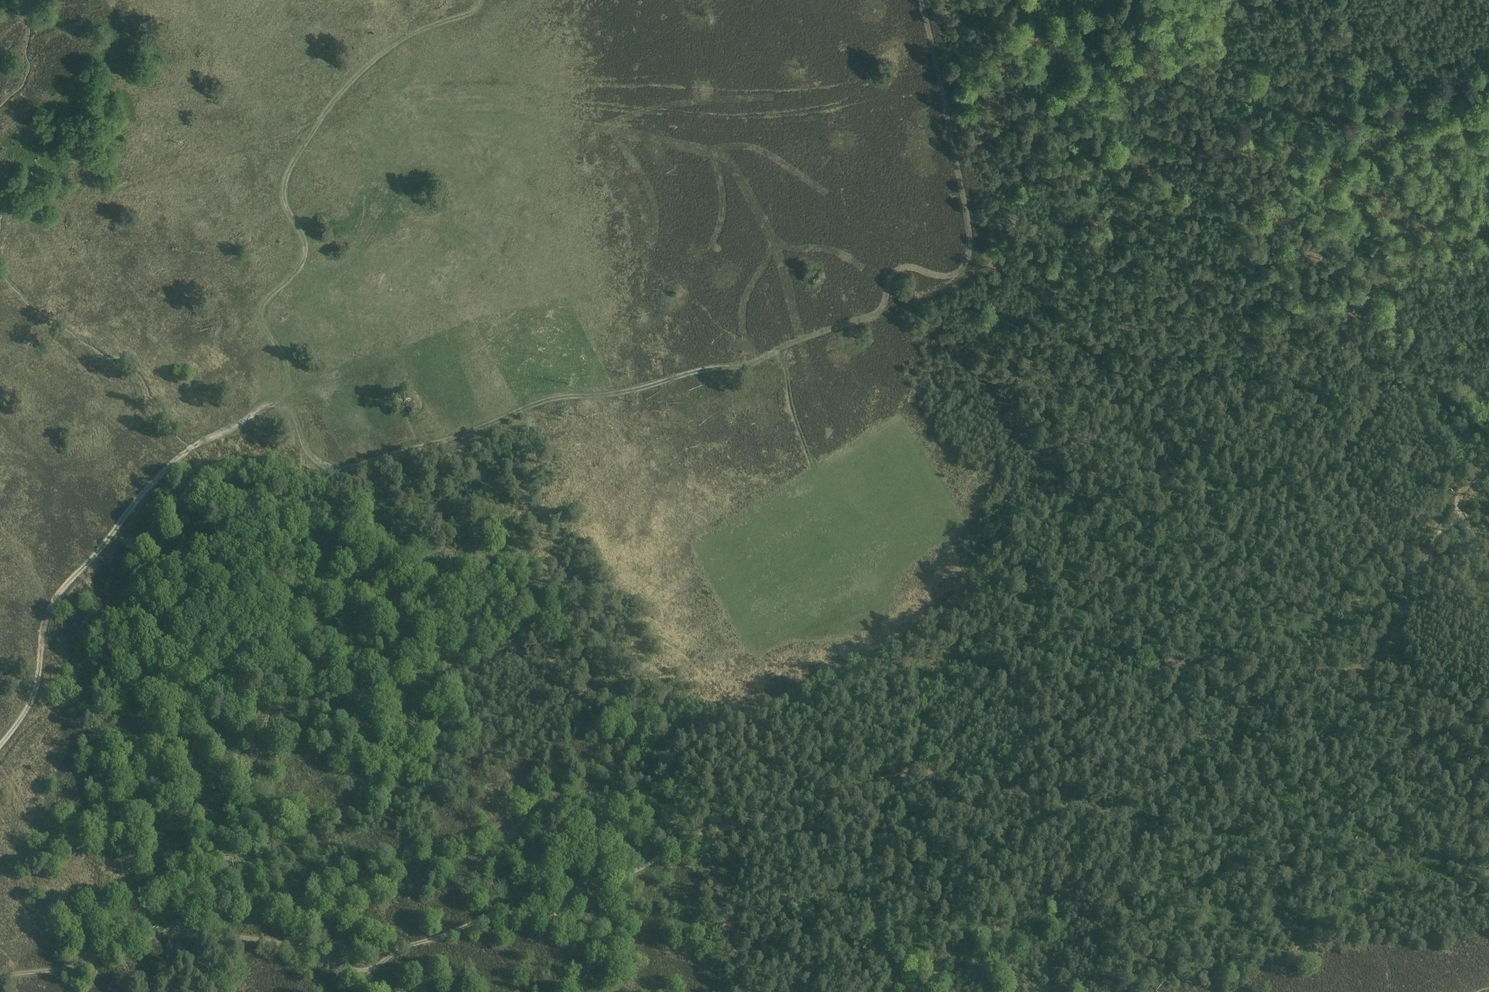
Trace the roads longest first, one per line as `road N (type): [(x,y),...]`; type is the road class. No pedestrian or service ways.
road 1 (track): [(285,401),(301,441),(298,476),(424,447),(558,398),(746,367),(951,285),(967,265),(970,224),(921,0)]
road 2 (track): [(0,745),(34,694),(46,618),(63,588),(191,448),(285,401),(289,364),(260,312),(301,262),(303,241),(284,189),(320,121),(397,44),(478,11),(485,0)]

